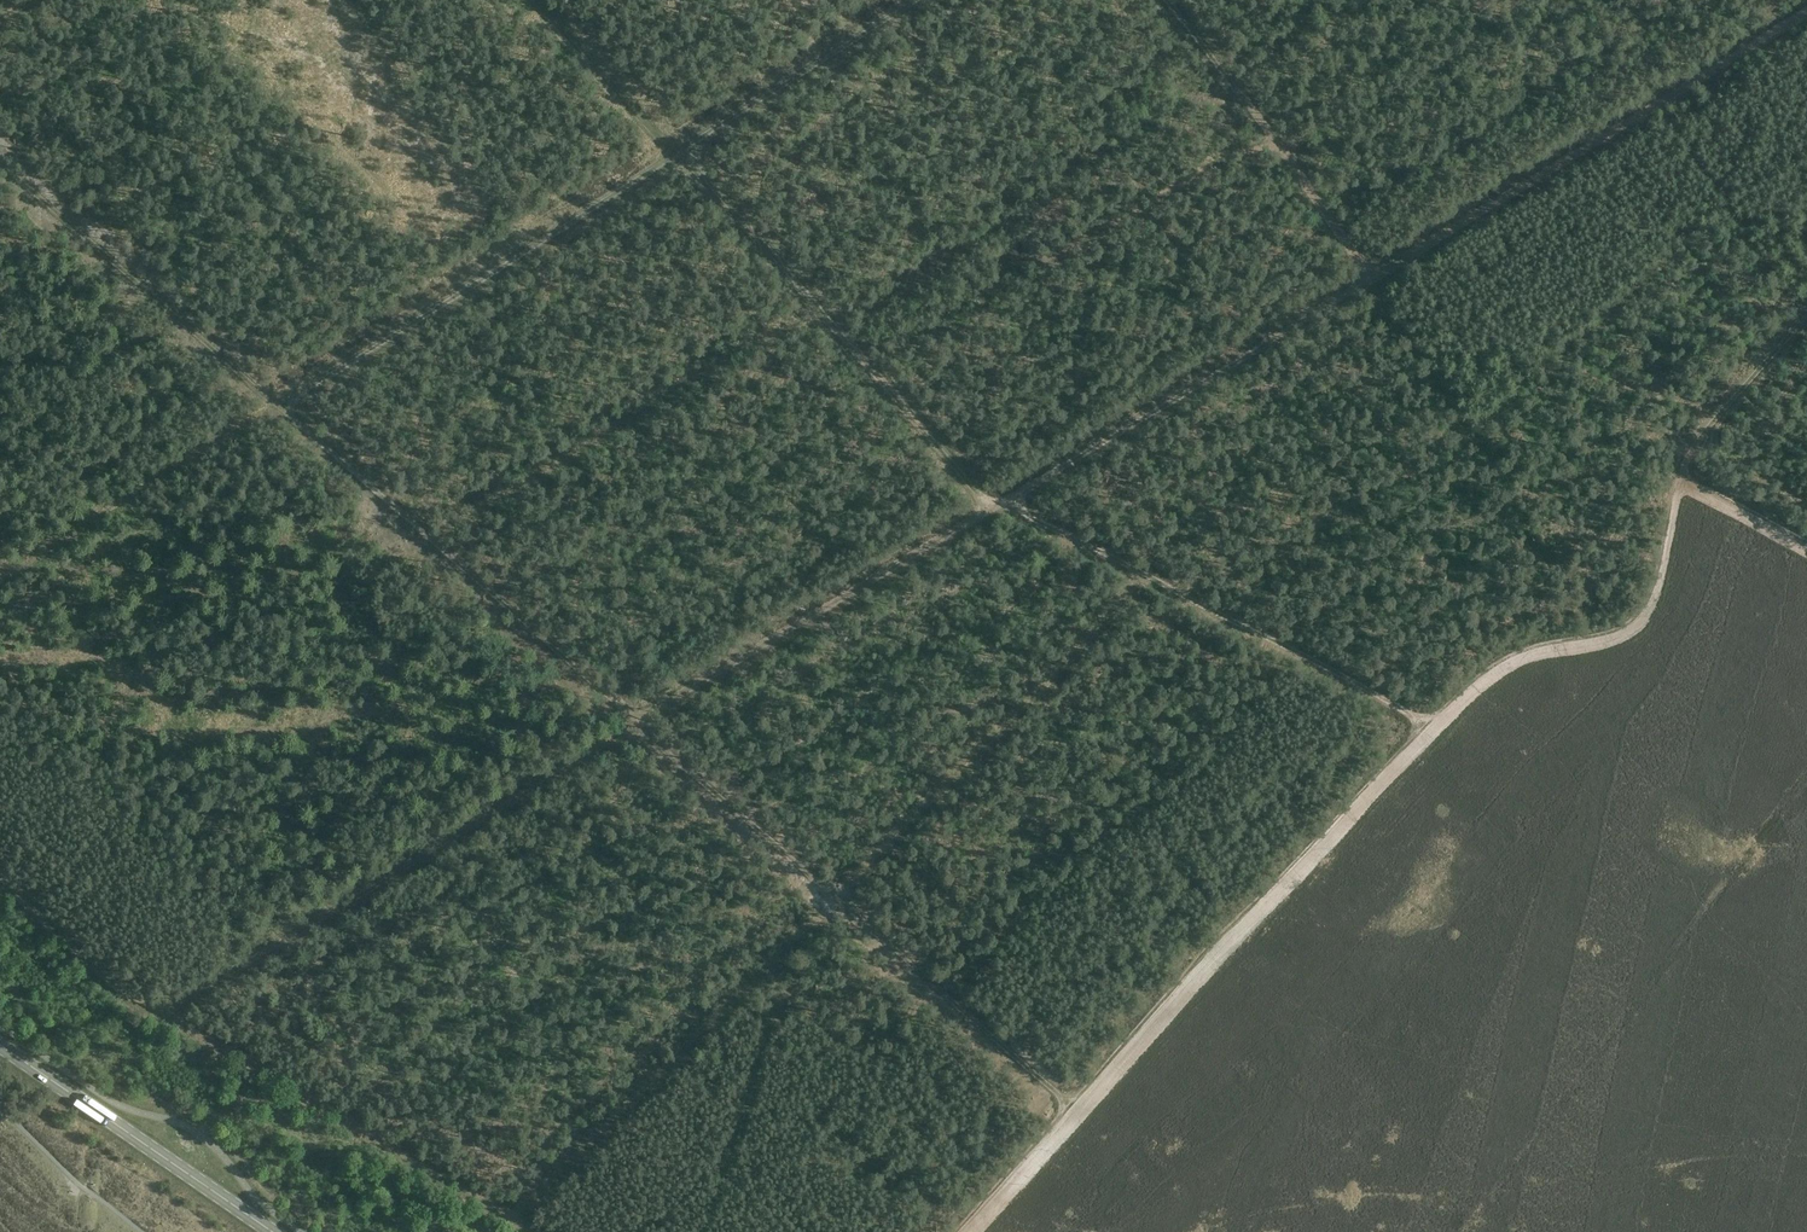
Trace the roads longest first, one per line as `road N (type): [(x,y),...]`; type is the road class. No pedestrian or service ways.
road 1 (track): [(635,722),(1806,12)]
road 2 (track): [(544,0),(983,499),(1004,502),(1436,732)]
road 3 (track): [(974,1231),(1220,958),(1482,686),(1540,653),(1614,642),(1639,627),(1660,587),(1679,484)]
road 4 (track): [(272,400),(902,0)]
road 5 (track): [(538,1231),(169,1012),(147,1010),(0,876)]
road 6 (track): [(635,722),(1083,1115)]
road 7 (track): [(169,1012),(635,722)]
road 8 (track): [(831,319),(893,300),(1125,142),(1146,115),(1182,24),(1164,0)]
road 9 (primary): [(272,1231),(0,1043)]
road 10 (track): [(0,581),(272,400)]
road 11 (track): [(1182,24),(1371,278)]
road 12 (track): [(1679,484),(1696,442),(1806,317)]
road 13 (track): [(1806,552),(1679,484)]

